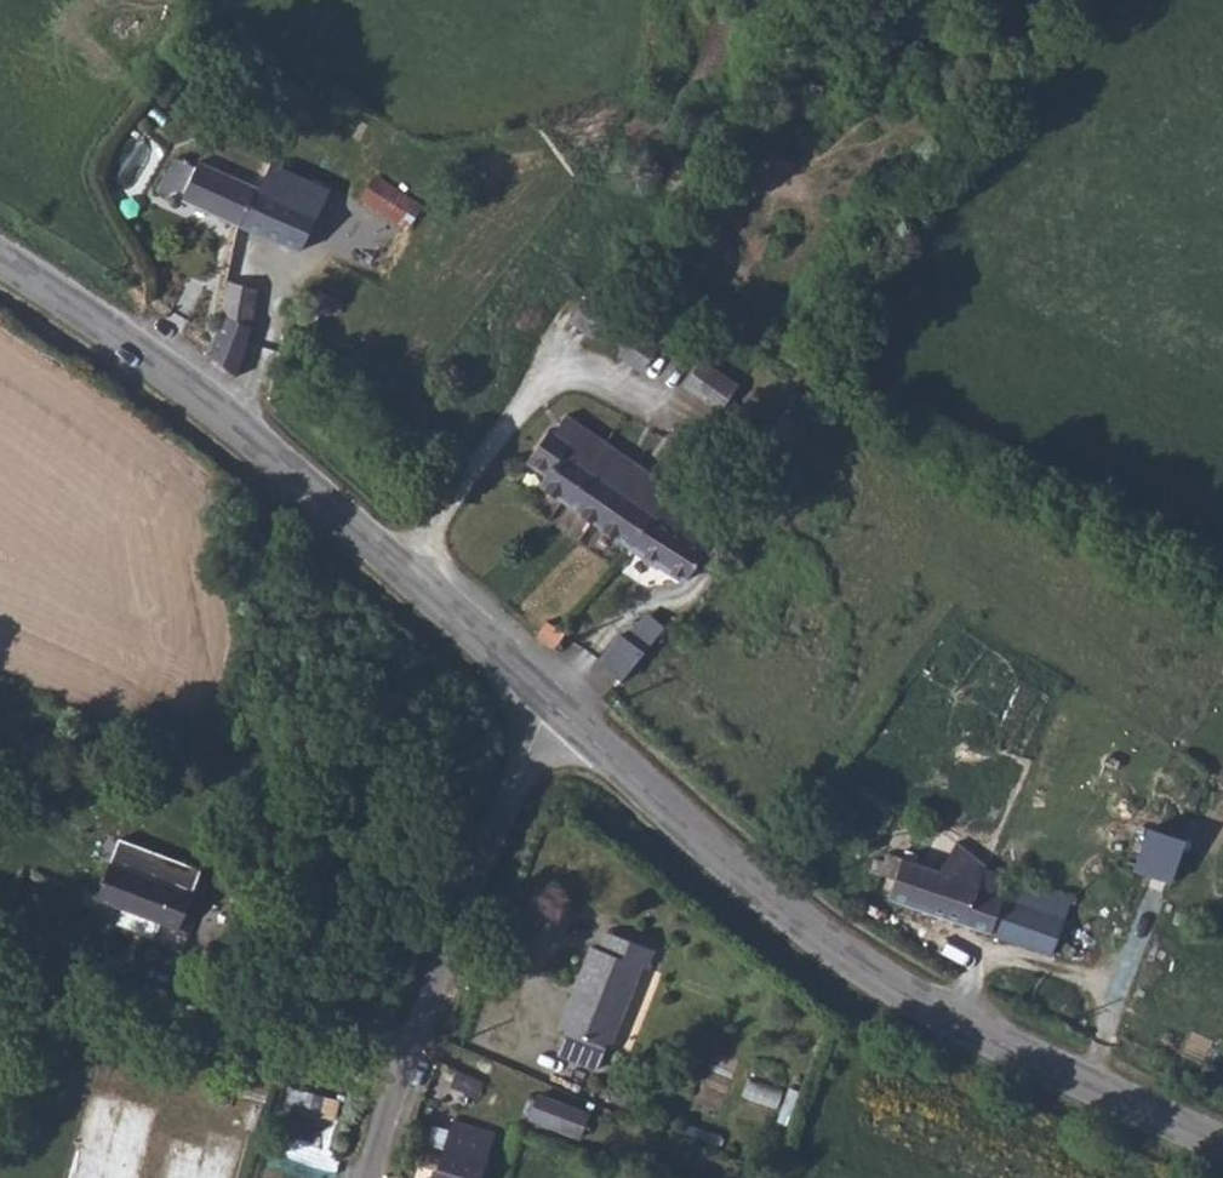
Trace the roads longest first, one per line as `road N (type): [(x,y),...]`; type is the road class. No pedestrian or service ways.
road 1 (unclassified): [(556,709),(749,882),(869,975),(1222,1145)]
road 2 (unclassified): [(0,259),(239,425),(556,709)]
road 3 (unclassified): [(368,1177),(423,1013),(556,709)]

